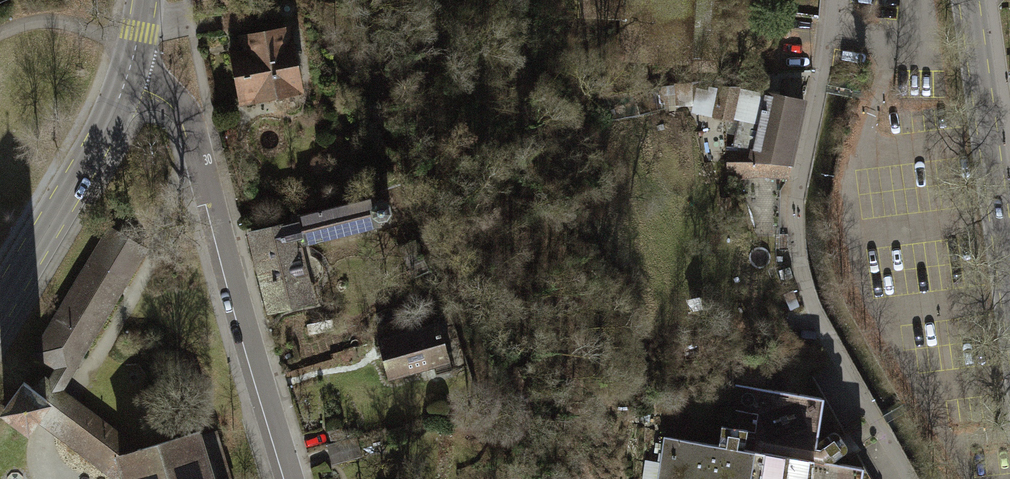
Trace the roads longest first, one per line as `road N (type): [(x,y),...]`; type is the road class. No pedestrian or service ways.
road 1 (residential): [(906,478),(829,346),(800,263),(798,191),(831,0)]
road 2 (residential): [(294,478),(191,121),(177,100),(128,74)]
road 3 (tertiary): [(971,0),(1009,291)]
road 4 (tertiary): [(0,308),(128,74)]

